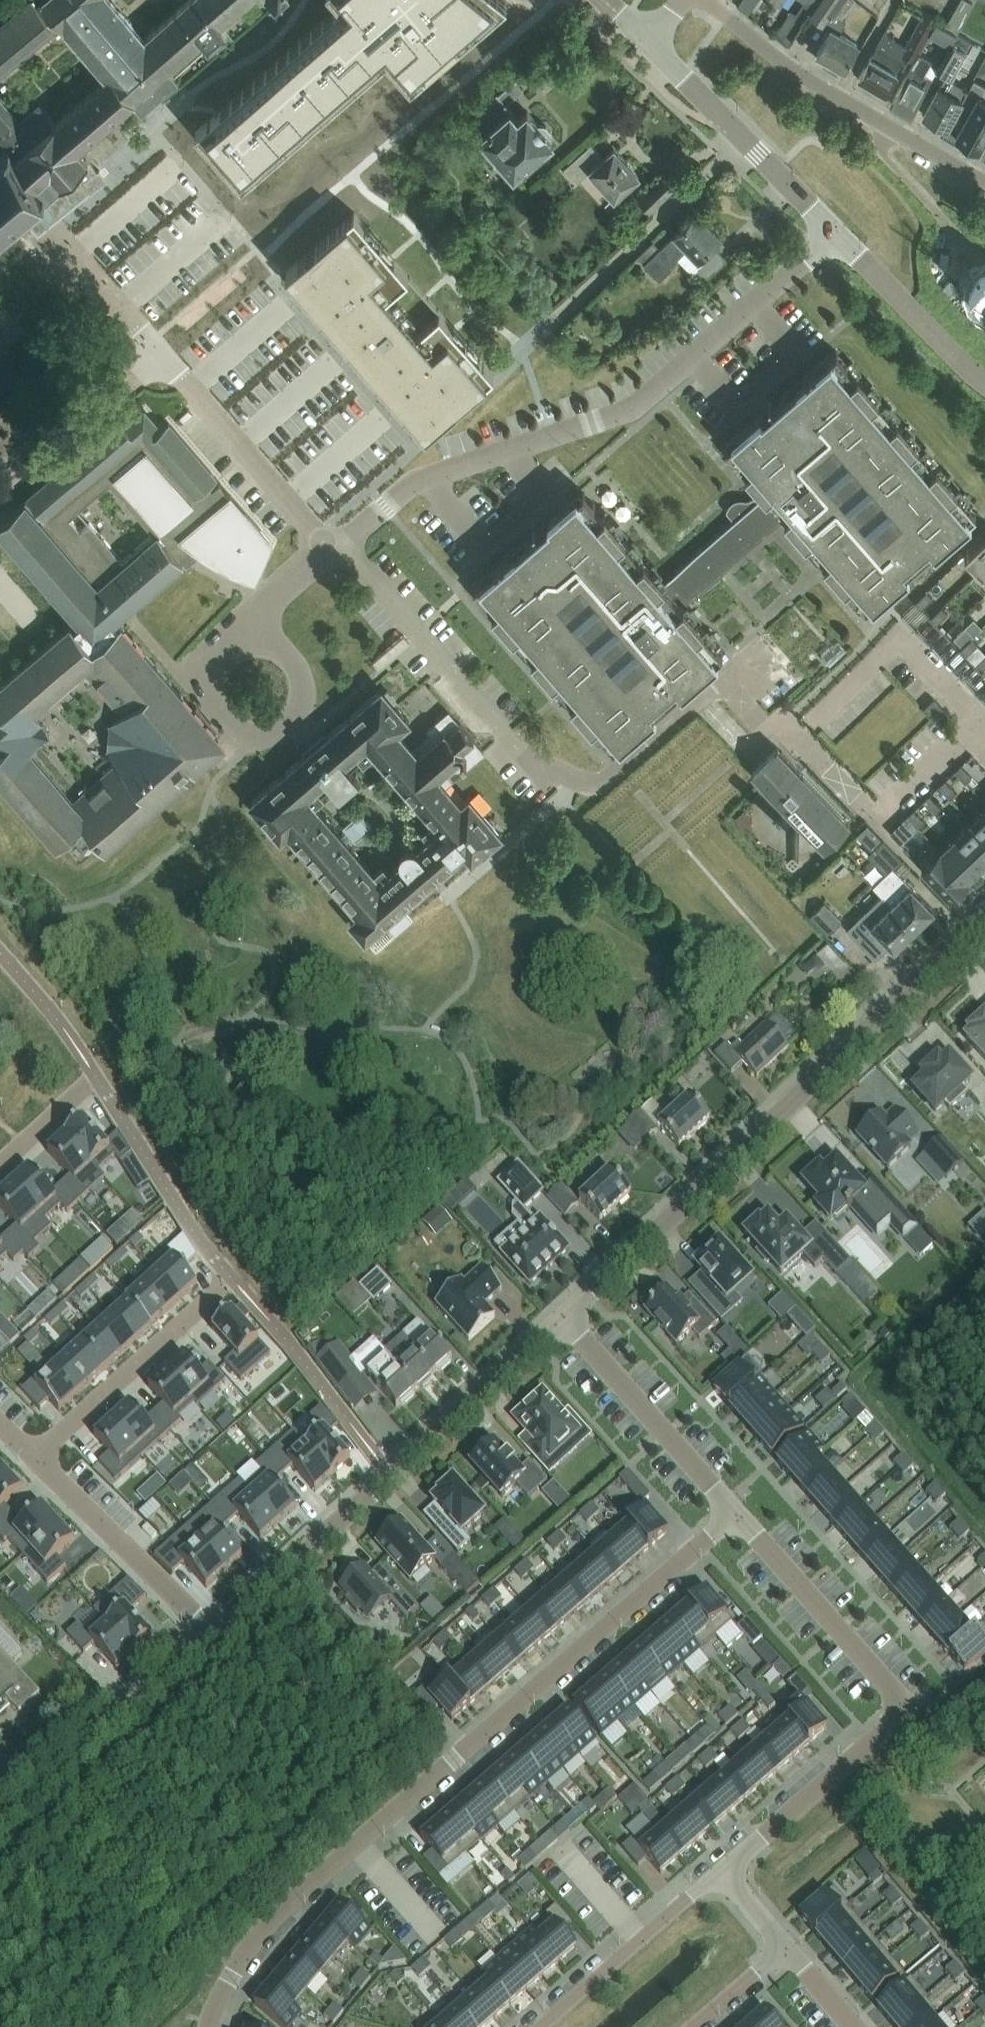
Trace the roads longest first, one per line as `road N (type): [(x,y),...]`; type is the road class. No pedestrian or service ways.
road 1 (residential): [(209,2026),(239,1962),(284,1907),(737,1514)]
road 2 (residential): [(835,232),(635,407),(418,480),(273,601),(244,648)]
road 3 (residential): [(35,1457),(232,1278),(205,1251),(97,1079),(0,1168)]
road 4 (residential): [(563,1317),(984,913)]
road 5 (residential): [(722,1870),(881,1734),(897,1706),(886,1682),(737,1514)]
road 6 (residential): [(216,1635),(563,1317)]
road 7 (residential): [(984,183),(863,112),(704,0)]
road 8 (residential): [(0,1834),(216,1635)]
road 9 (unclassified): [(835,232),(646,40)]
road 10 (residential): [(737,1514),(563,1317)]
road 11 (residential): [(216,1635),(35,1457)]
road 12 (residential): [(244,648),(216,676),(217,703),(234,725),(262,732),(288,719),(300,693),(294,665),(257,646)]
road 13 (residential): [(722,1870),(540,2026)]
road 14 (unclassified): [(984,381),(835,232)]
road 15 (residential): [(693,2026),(786,1946)]

